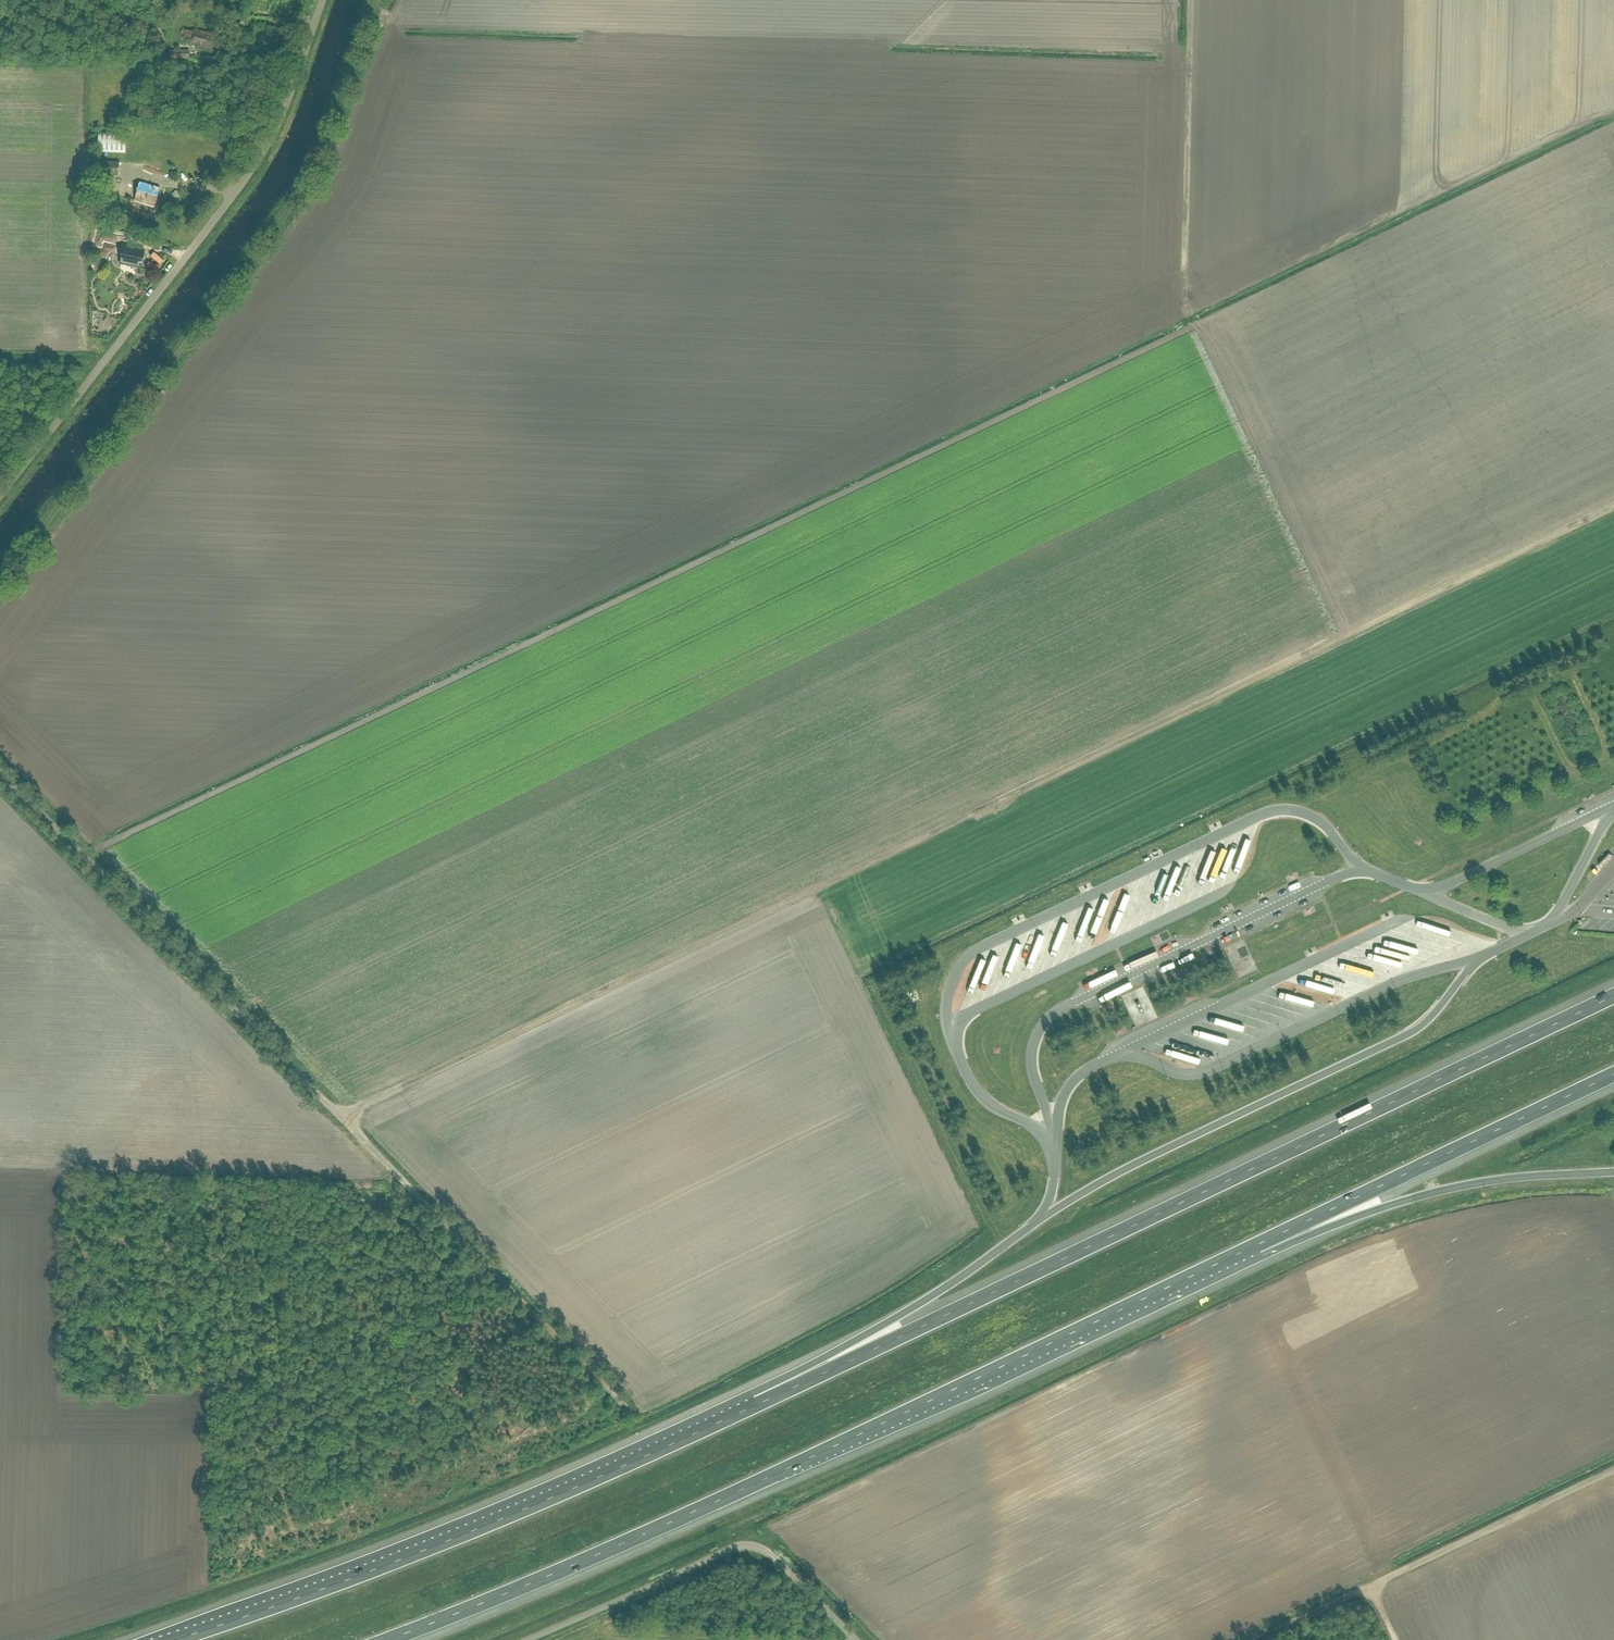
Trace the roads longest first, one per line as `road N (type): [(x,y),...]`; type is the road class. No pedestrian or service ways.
road 1 (track): [(1613,510),(344,1121)]
road 2 (motorway): [(1613,995),(716,1423)]
road 3 (unclassified): [(632,1414),(0,772)]
road 4 (motorway): [(387,1639),(785,1469),(1205,1270)]
road 5 (track): [(0,584),(289,215),(323,160),(377,0)]
road 6 (unclassified): [(0,496),(258,160),(321,0)]
road 7 (motorway): [(716,1423),(416,1553),(173,1639)]
road 8 (motorway): [(1205,1270),(1613,1074)]
road 9 (motorway): [(1205,1270),(1452,1188),(1613,1172)]
road 10 (unclassified): [(523,1639),(746,1544),(773,1556),(855,1639)]
road 11 (motorway): [(1040,1219),(960,1277),(716,1423)]
road 12 (track): [(1188,0),(1181,298),(1190,316)]
road 13 (track): [(1613,1471),(1373,1587)]
road 14 (track): [(1264,1639),(1373,1587)]

